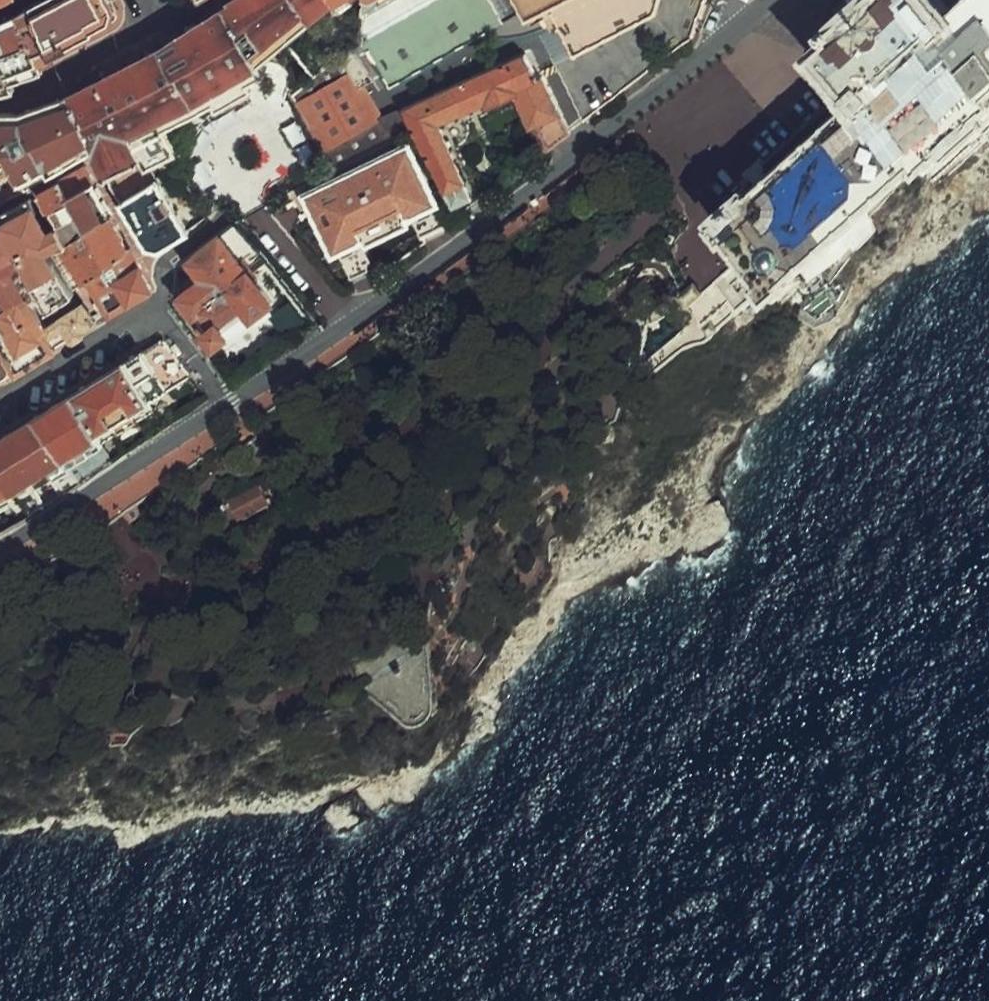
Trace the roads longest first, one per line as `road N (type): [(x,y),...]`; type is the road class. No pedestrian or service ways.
road 1 (residential): [(0,546),(105,486),(347,321),(688,76),(775,0)]

